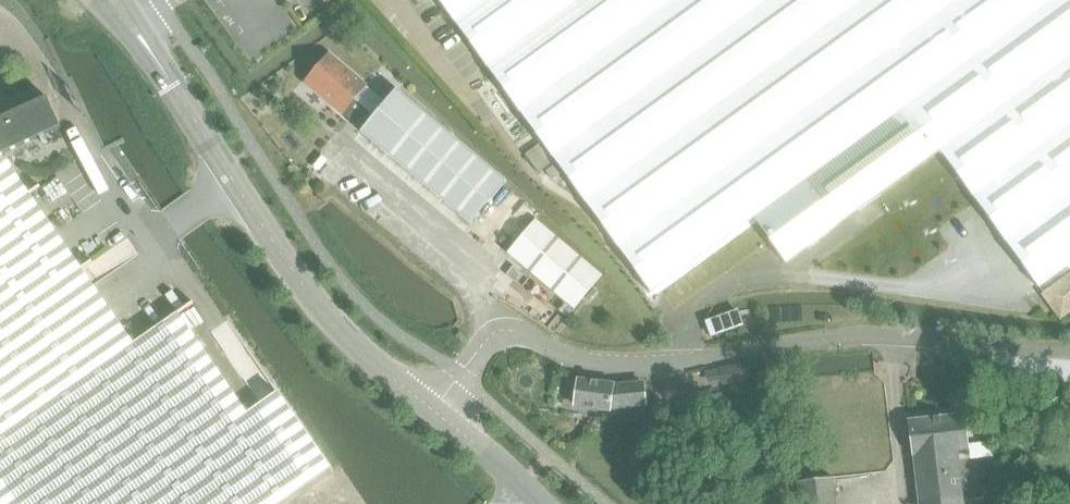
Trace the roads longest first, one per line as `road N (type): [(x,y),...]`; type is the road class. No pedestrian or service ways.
road 1 (unclassified): [(1069,353),(845,339),(620,367),(573,360),(508,330),(485,340),(432,409)]
road 2 (tertiary): [(432,409),(344,337),(248,209),(165,75)]
road 3 (tertiary): [(545,503),(432,409)]

